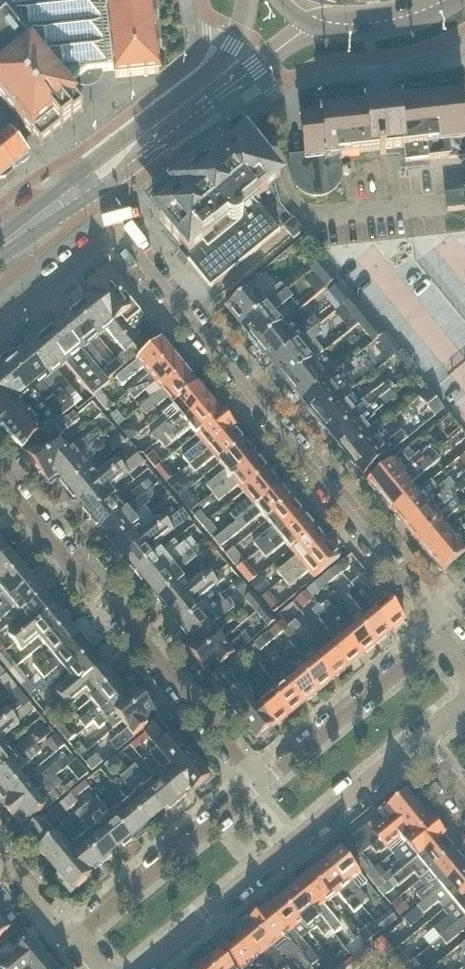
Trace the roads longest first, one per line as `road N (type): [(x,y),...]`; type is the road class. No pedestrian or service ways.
road 1 (residential): [(116,228),(439,626)]
road 2 (residential): [(253,783),(0,474)]
road 3 (residential): [(140,968),(415,752)]
road 4 (secondary): [(83,185),(123,172),(293,38),(324,24)]
road 5 (secondary): [(247,0),(232,51),(103,154),(83,185)]
road 6 (residential): [(253,783),(64,941)]
road 7 (residential): [(439,626),(253,783)]
road 8 (residential): [(0,324),(116,228)]
road 9 (secondary): [(324,24),(373,23),(445,0)]

